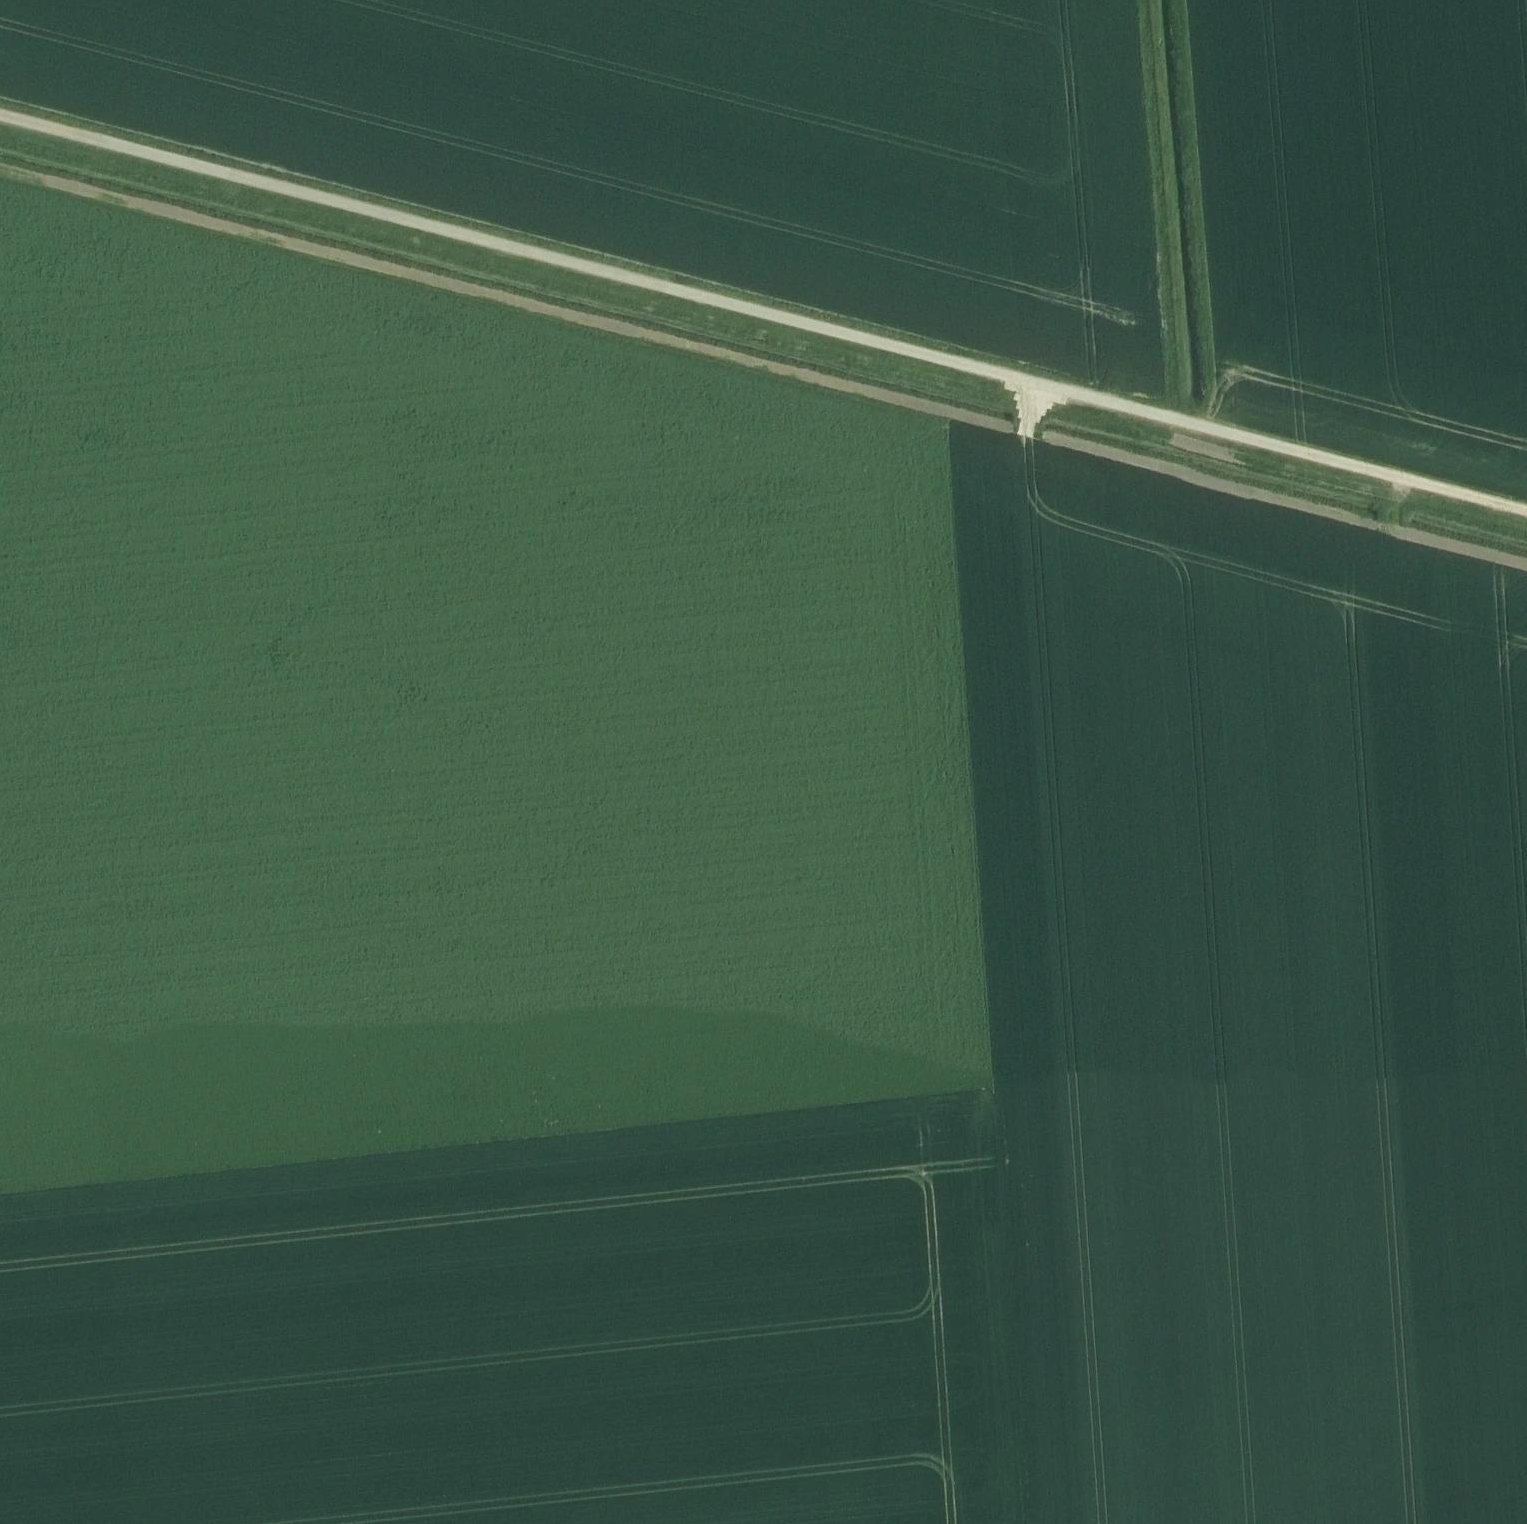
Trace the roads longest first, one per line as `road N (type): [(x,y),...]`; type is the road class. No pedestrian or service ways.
road 1 (unclassified): [(1526,510),(0,115)]

